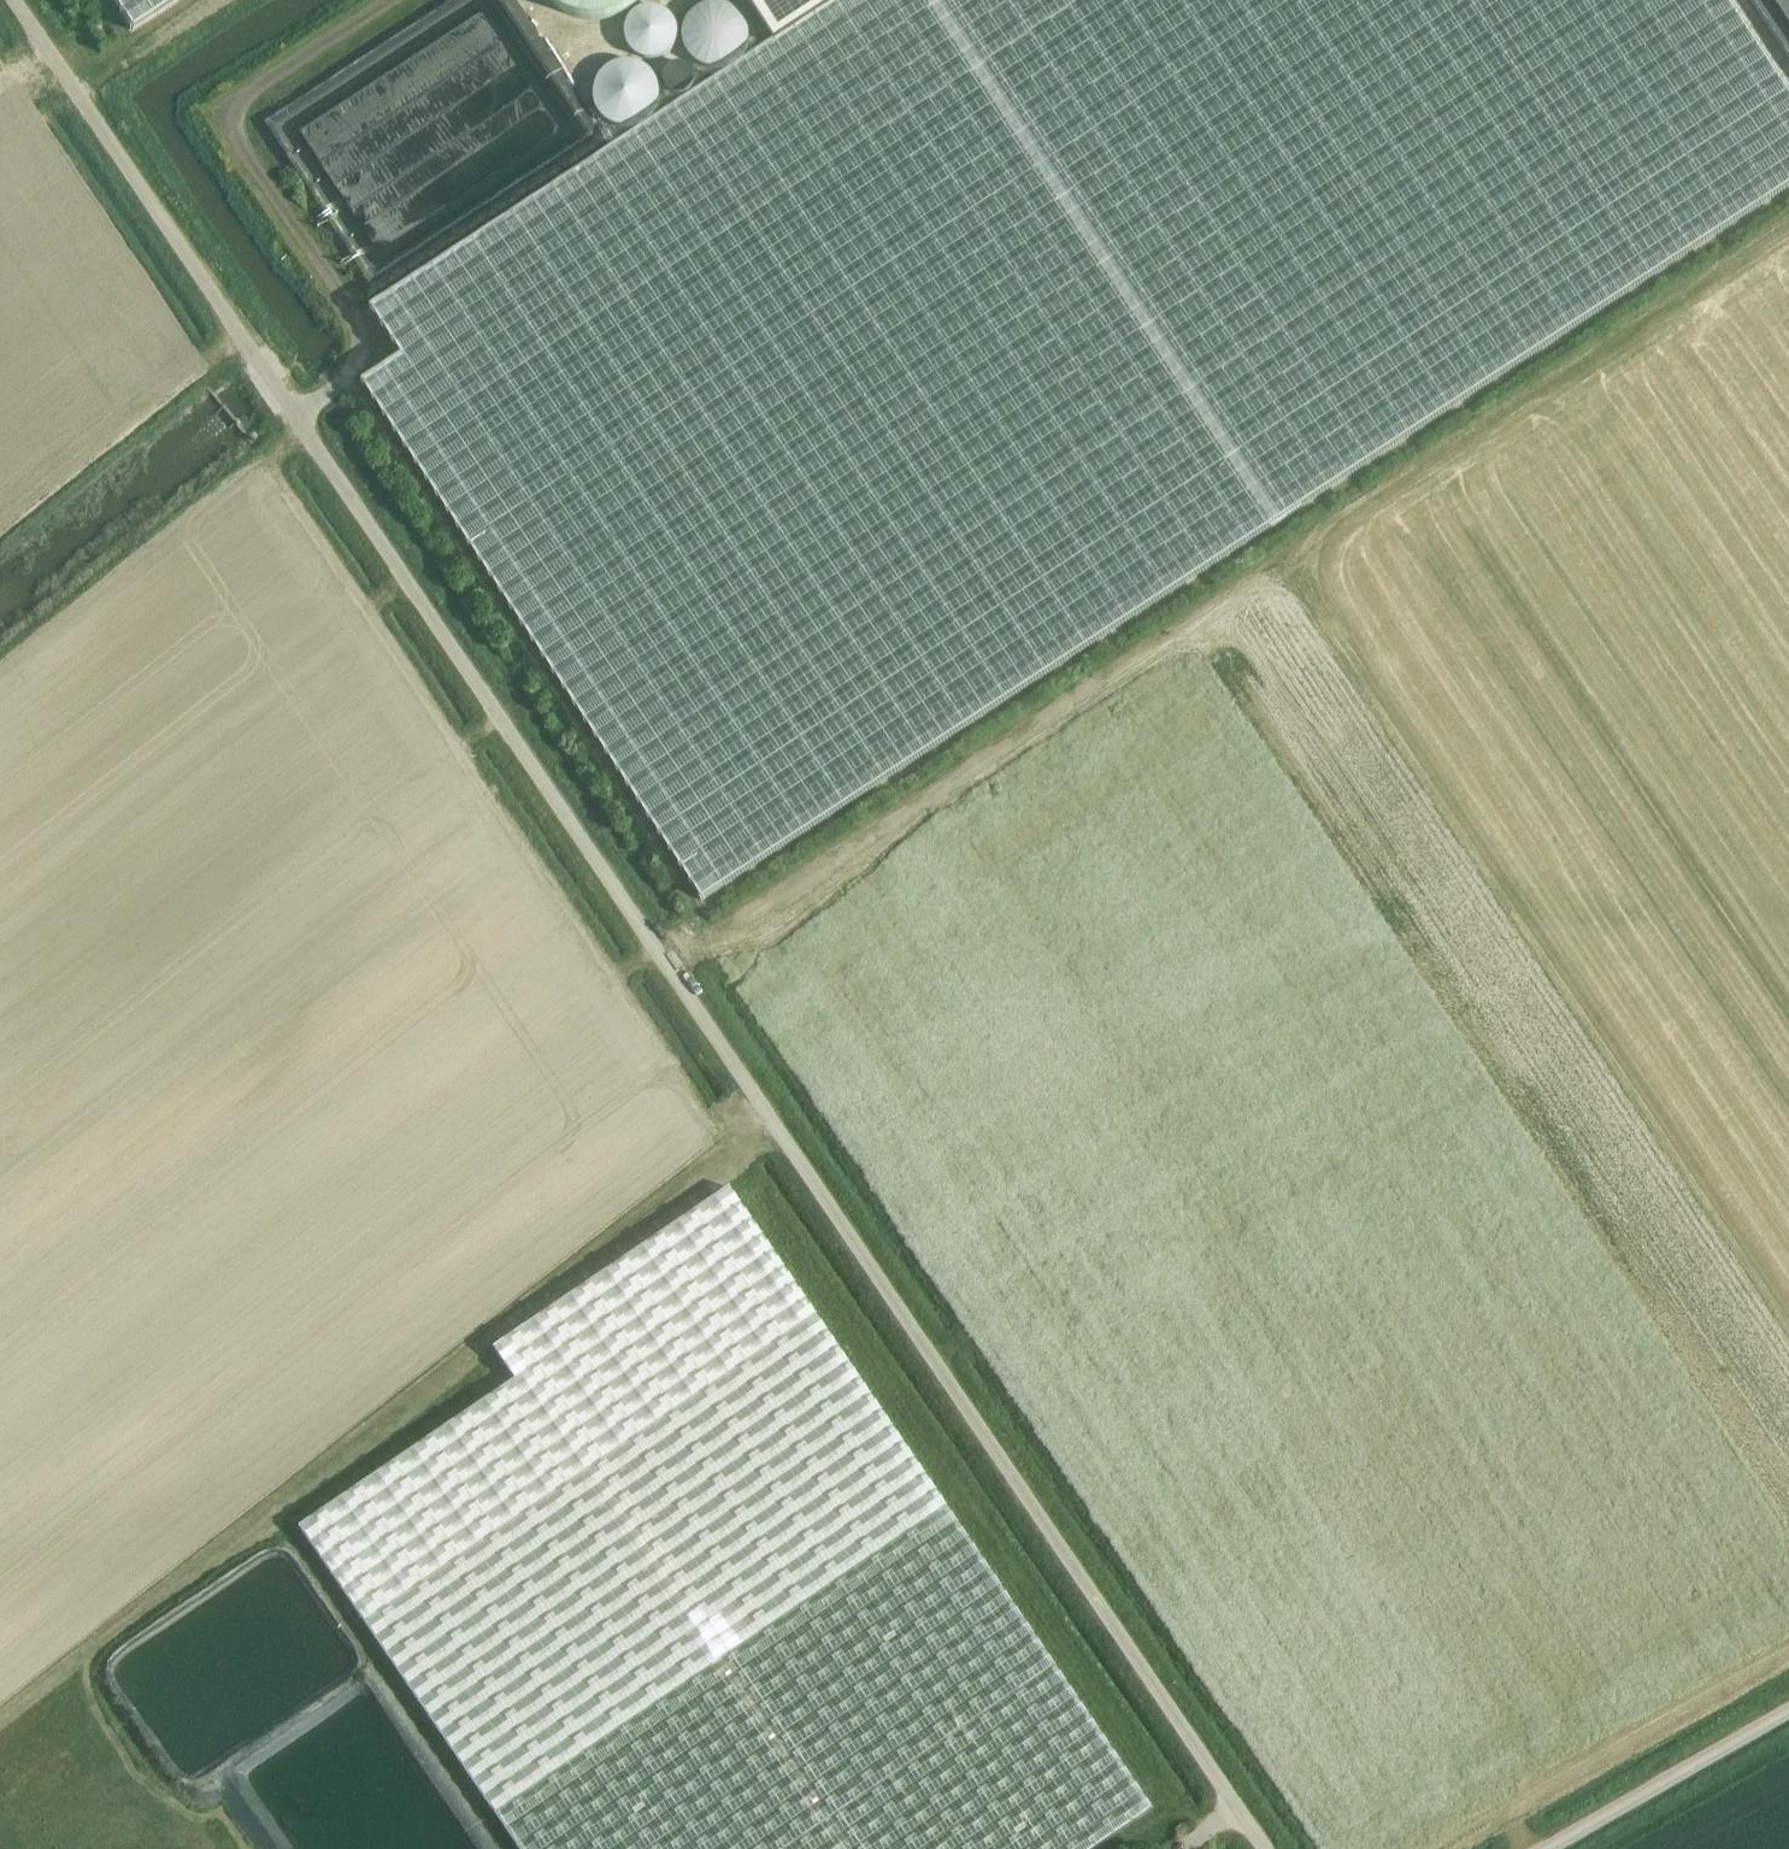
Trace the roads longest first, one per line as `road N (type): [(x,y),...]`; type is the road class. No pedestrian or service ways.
road 1 (unclassified): [(1263,1848),(12,0)]
road 2 (unclassified): [(1543,1848),(1788,1708)]

